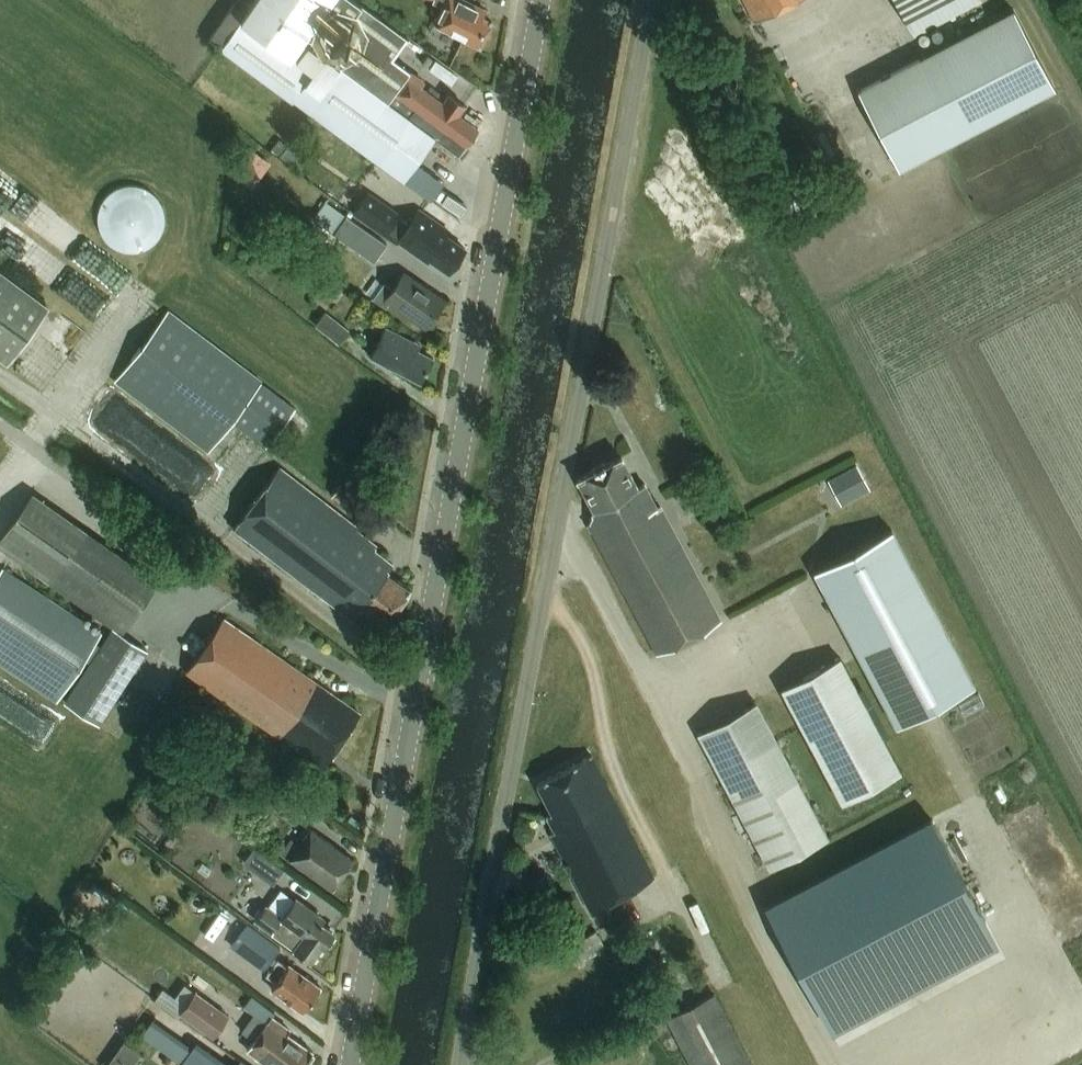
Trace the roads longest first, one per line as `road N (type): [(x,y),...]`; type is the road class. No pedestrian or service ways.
road 1 (unclassified): [(459,1064),(655,0)]
road 2 (tertiary): [(349,1064),(537,0)]

